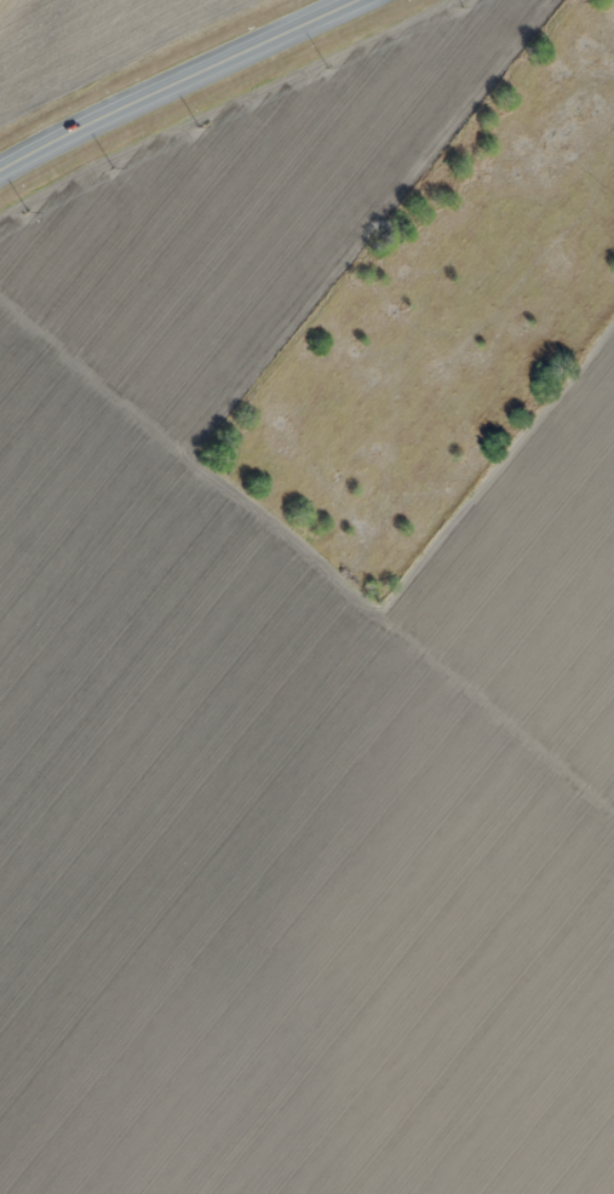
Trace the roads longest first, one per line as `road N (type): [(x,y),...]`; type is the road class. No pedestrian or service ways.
road 1 (tertiary): [(0,175),(364,0)]

